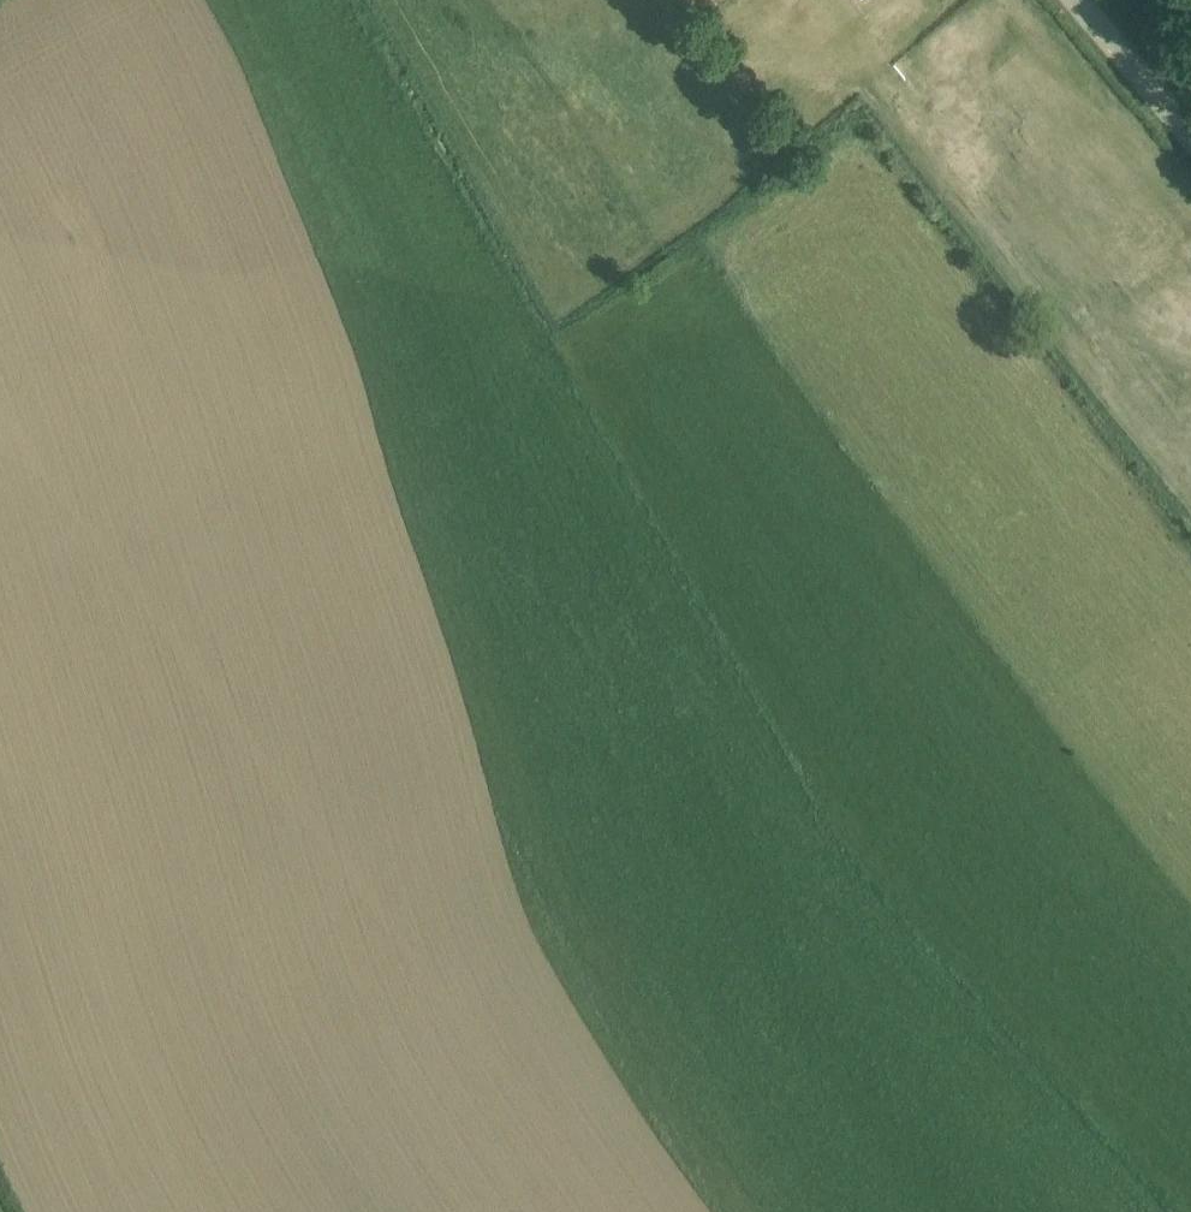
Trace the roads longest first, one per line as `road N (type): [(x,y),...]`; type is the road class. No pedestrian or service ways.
road 1 (tertiary): [(1190,133),(1078,0)]

